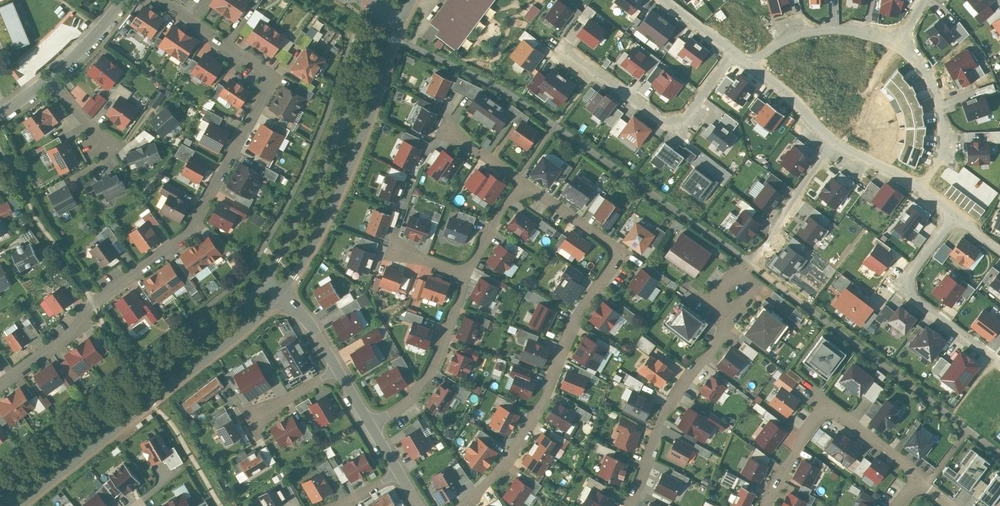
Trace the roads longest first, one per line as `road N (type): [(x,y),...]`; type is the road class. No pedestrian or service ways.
road 1 (residential): [(0,384),(188,232),(274,77),(160,0)]
road 2 (residential): [(462,505),(506,463),(551,385),(575,315),(622,252),(523,183)]
road 3 (tertiary): [(263,280),(0,493)]
road 4 (tertiary): [(21,505),(279,294)]
road 5 (tertiary): [(279,294),(349,170),(400,22)]
road 6 (tertiary): [(380,10),(328,164),(263,280)]
road 7 (residential): [(765,505),(827,406),(920,481)]
road 8 (residential): [(737,54),(678,130),(567,48)]
road 9 (residential): [(632,505),(663,412),(733,318)]
road 10 (residential): [(954,216),(900,286),(999,363)]
road 11 (residential): [(464,274),(433,368),(408,400),(371,425)]
road 12 (residential): [(756,253),(838,140)]
road 13 (residential): [(935,166),(945,140),(941,105),(924,70),(898,43)]
road 14 (residential): [(838,140),(954,216)]
road 15 (residential): [(898,43),(827,30),(769,49)]
road 16 (residential): [(737,54),(838,140)]

